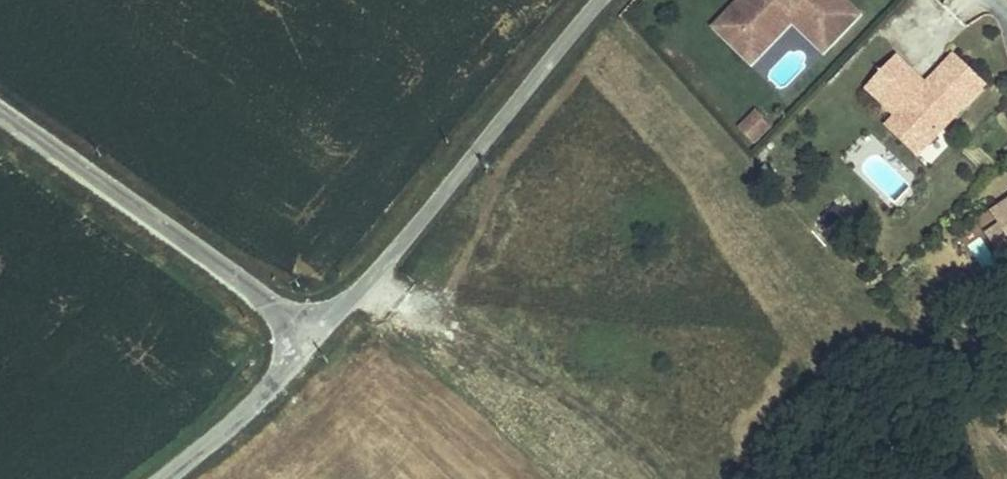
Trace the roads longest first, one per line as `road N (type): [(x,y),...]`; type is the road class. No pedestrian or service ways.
road 1 (unclassified): [(314,329),(598,0)]
road 2 (unclassified): [(0,104),(314,329)]
road 3 (unclassified): [(161,478),(257,403),(314,329)]

